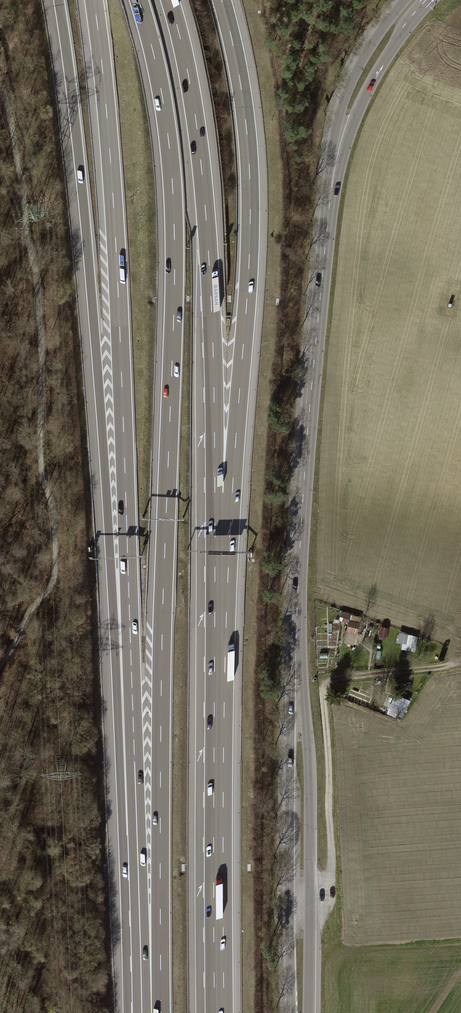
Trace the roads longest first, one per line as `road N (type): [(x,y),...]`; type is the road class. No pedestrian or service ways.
road 1 (secondary): [(299,1012),(296,627),(330,199),(356,92),(416,0)]
road 2 (motorway): [(139,0),(162,95),(174,230),(160,834),(150,945)]
road 3 (motorway): [(59,0),(110,559),(132,692)]
road 4 (motorway): [(94,0),(116,245),(132,692)]
road 5 (motorway): [(219,1012),(223,493)]
road 6 (motorway): [(223,493),(239,396),(250,216),(246,127),(222,0)]
road 7 (motorway): [(223,493),(201,166),(170,0)]
road 8 (track): [(300,885),(324,880),(331,864),(327,684),(441,667)]
road 9 (motorway): [(132,692),(150,945)]

